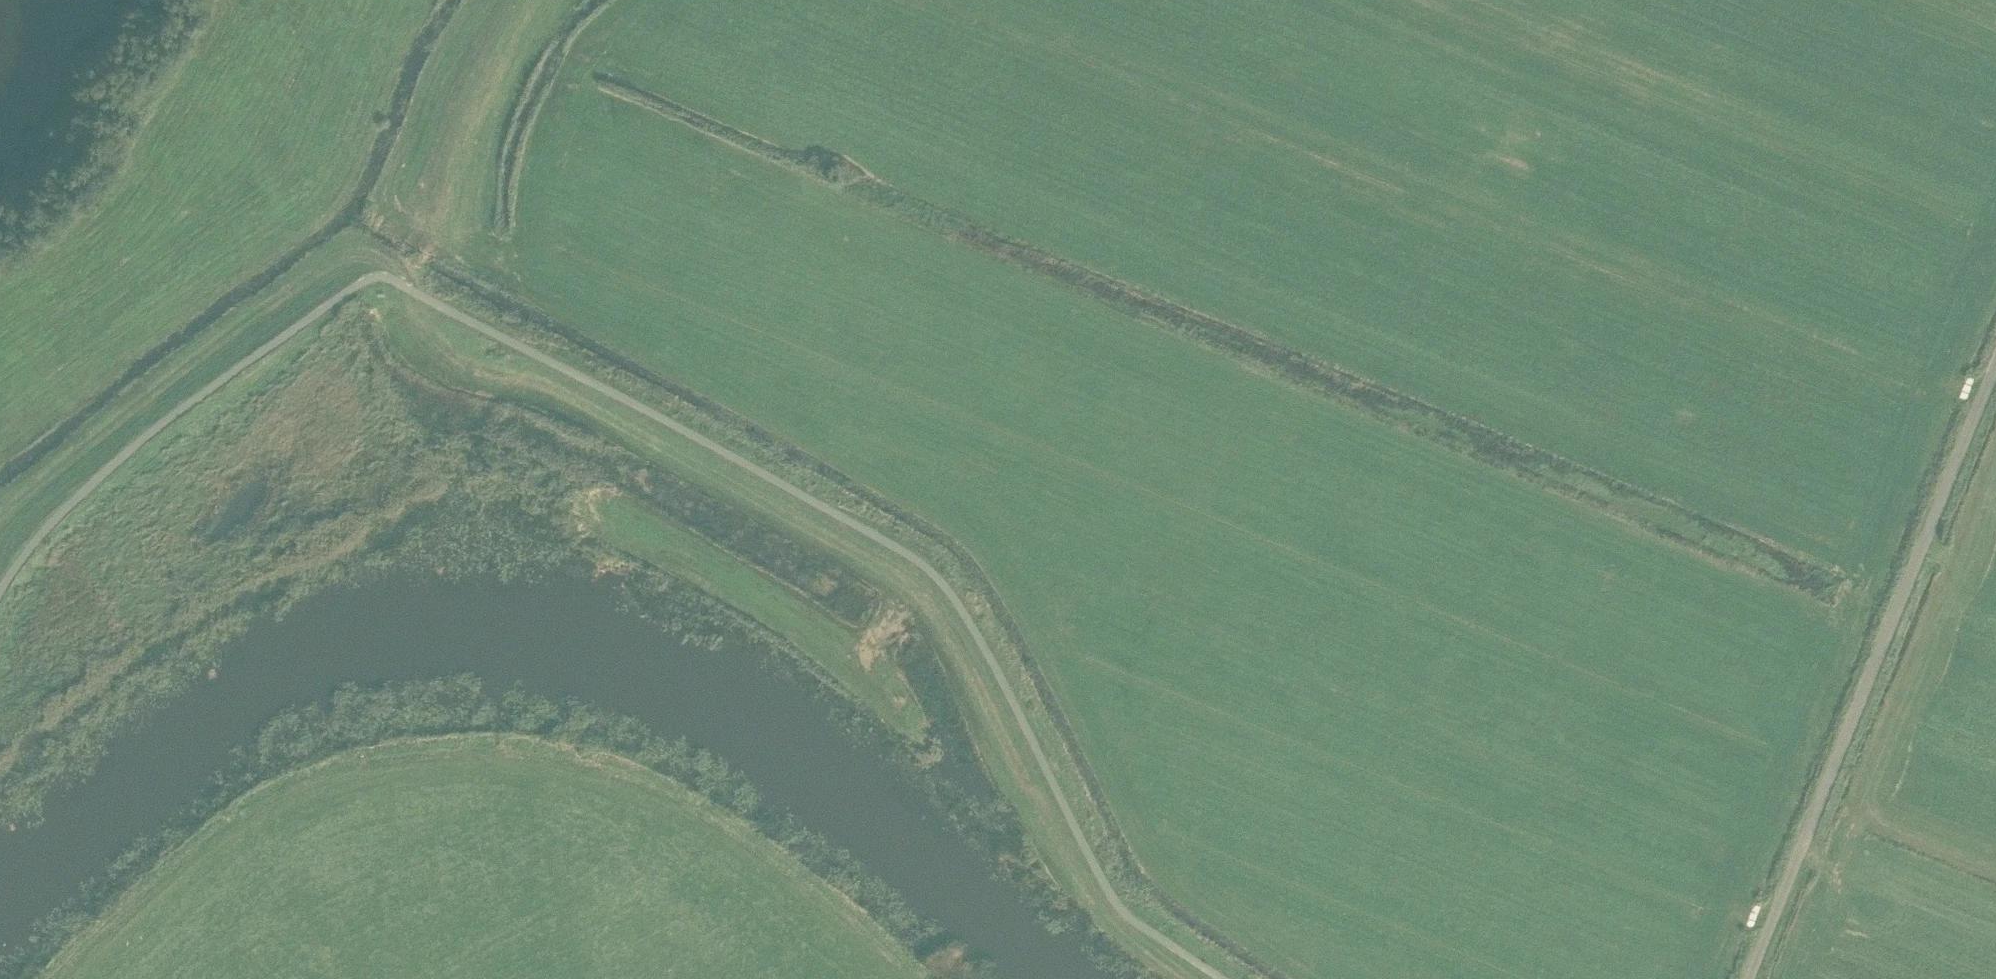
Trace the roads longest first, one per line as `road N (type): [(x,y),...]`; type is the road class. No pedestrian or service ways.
road 1 (unclassified): [(1750,978),(1995,365)]

